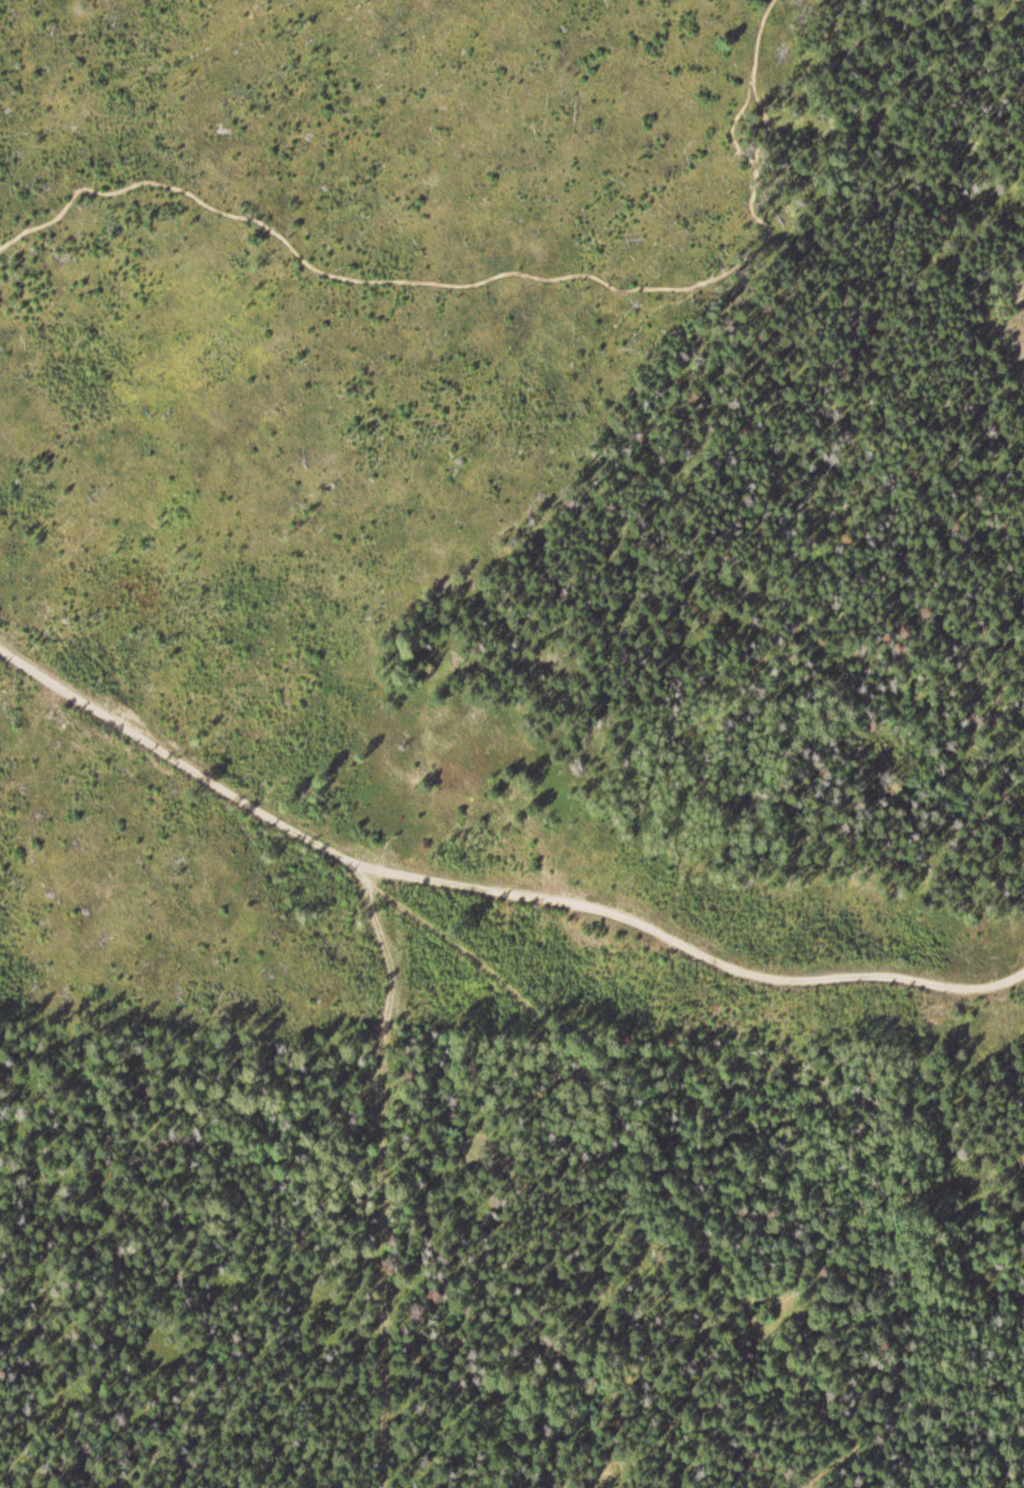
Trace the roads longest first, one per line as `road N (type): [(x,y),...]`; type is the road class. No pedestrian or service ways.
road 1 (track): [(1023,959),(987,976),(738,970),(591,892),(345,861),(0,649)]
road 2 (track): [(769,0),(736,136),(753,233),(732,287),(658,318),(597,294),(511,243),(399,247),(285,236),(257,206),(153,180),(68,188),(0,236)]

